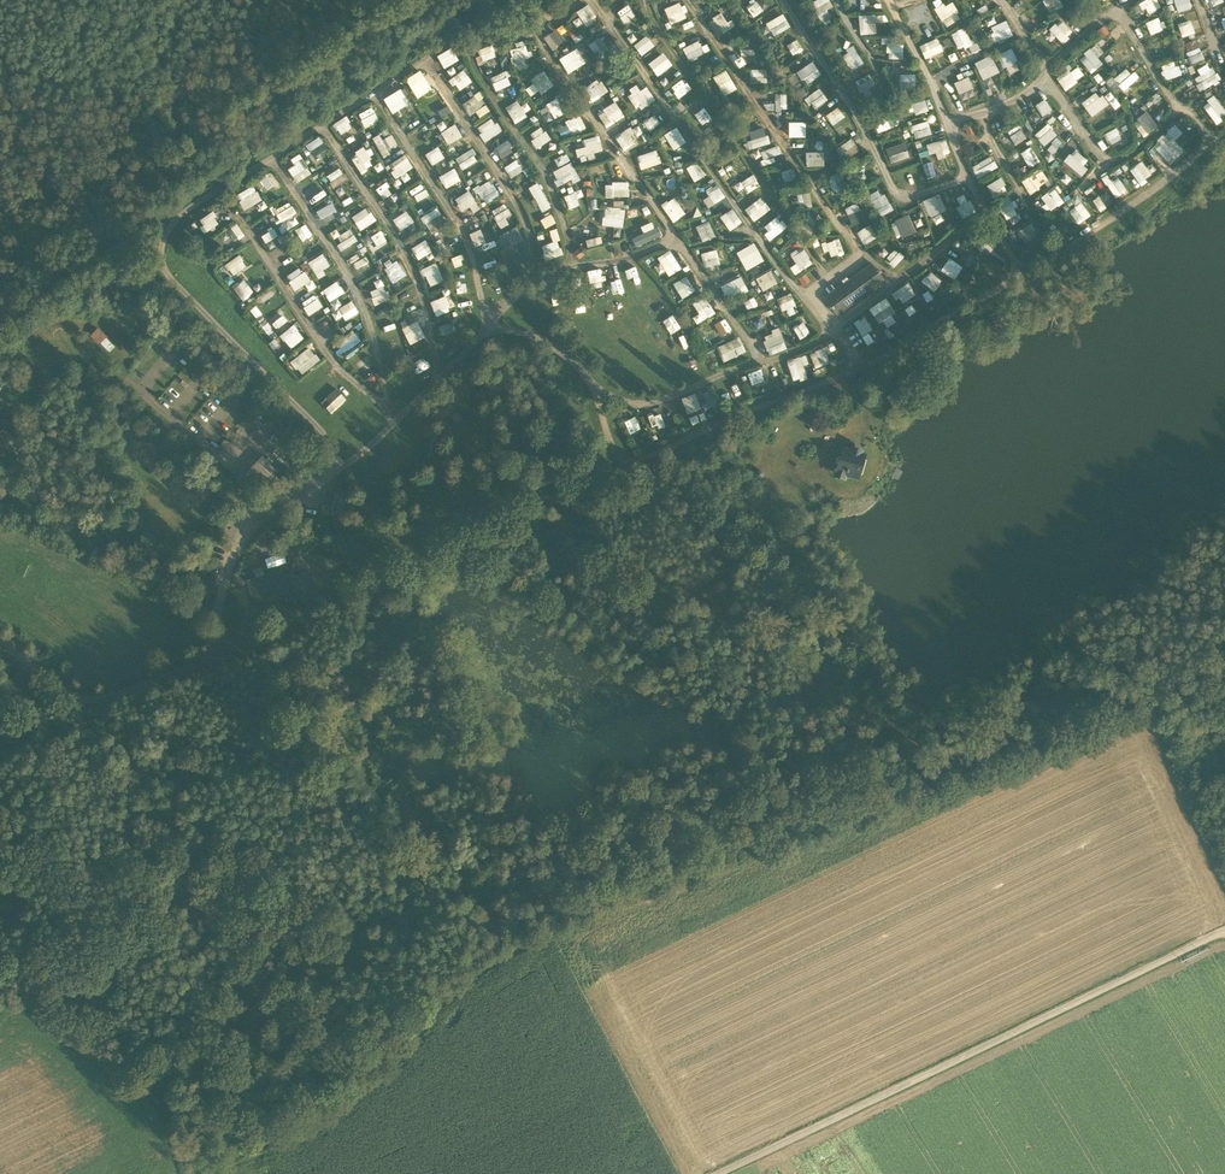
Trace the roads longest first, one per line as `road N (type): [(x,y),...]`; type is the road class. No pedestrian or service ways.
road 1 (track): [(720,1173),(1224,932)]

